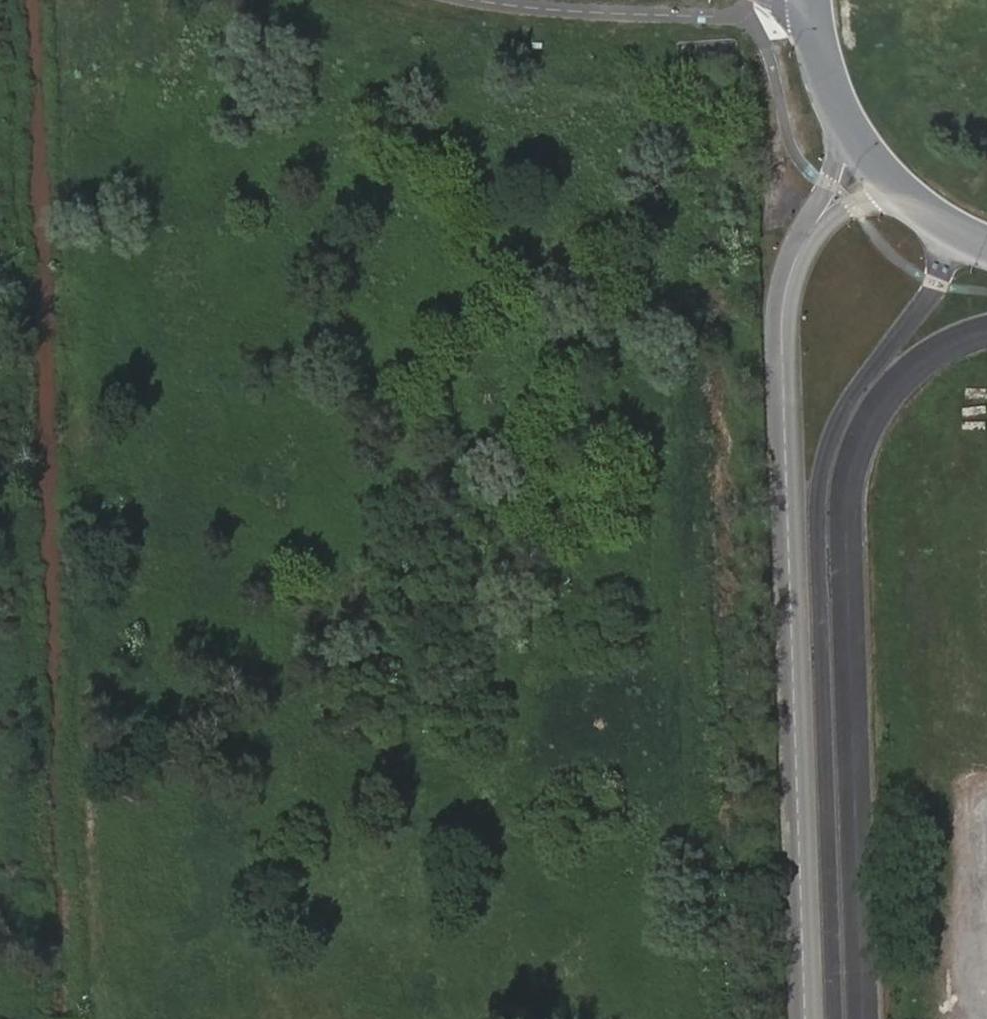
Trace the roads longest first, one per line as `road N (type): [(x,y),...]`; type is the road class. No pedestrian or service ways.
road 1 (residential): [(814,225),(786,283),(783,329),(807,1018)]

